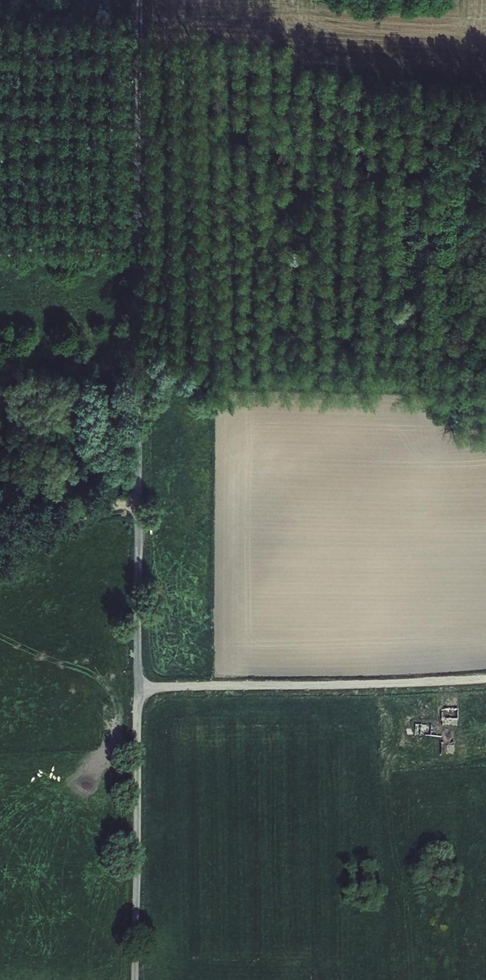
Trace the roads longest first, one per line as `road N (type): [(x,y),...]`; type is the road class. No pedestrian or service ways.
road 1 (track): [(141,0),(138,979)]
road 2 (track): [(141,688),(485,678)]
road 3 (track): [(0,548),(140,495)]
road 4 (track): [(0,248),(141,251)]

